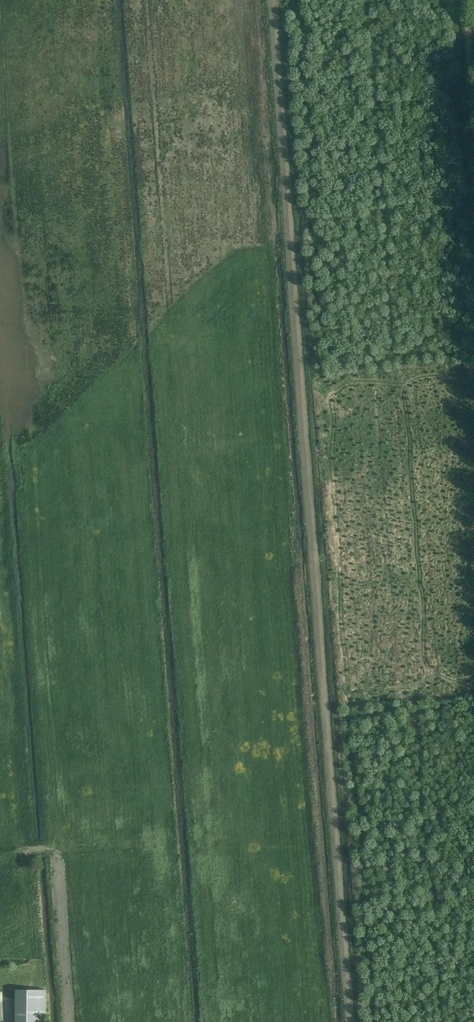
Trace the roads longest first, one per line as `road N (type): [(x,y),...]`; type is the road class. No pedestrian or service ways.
road 1 (track): [(350,1021),(273,0)]
road 2 (track): [(473,235),(454,0)]

